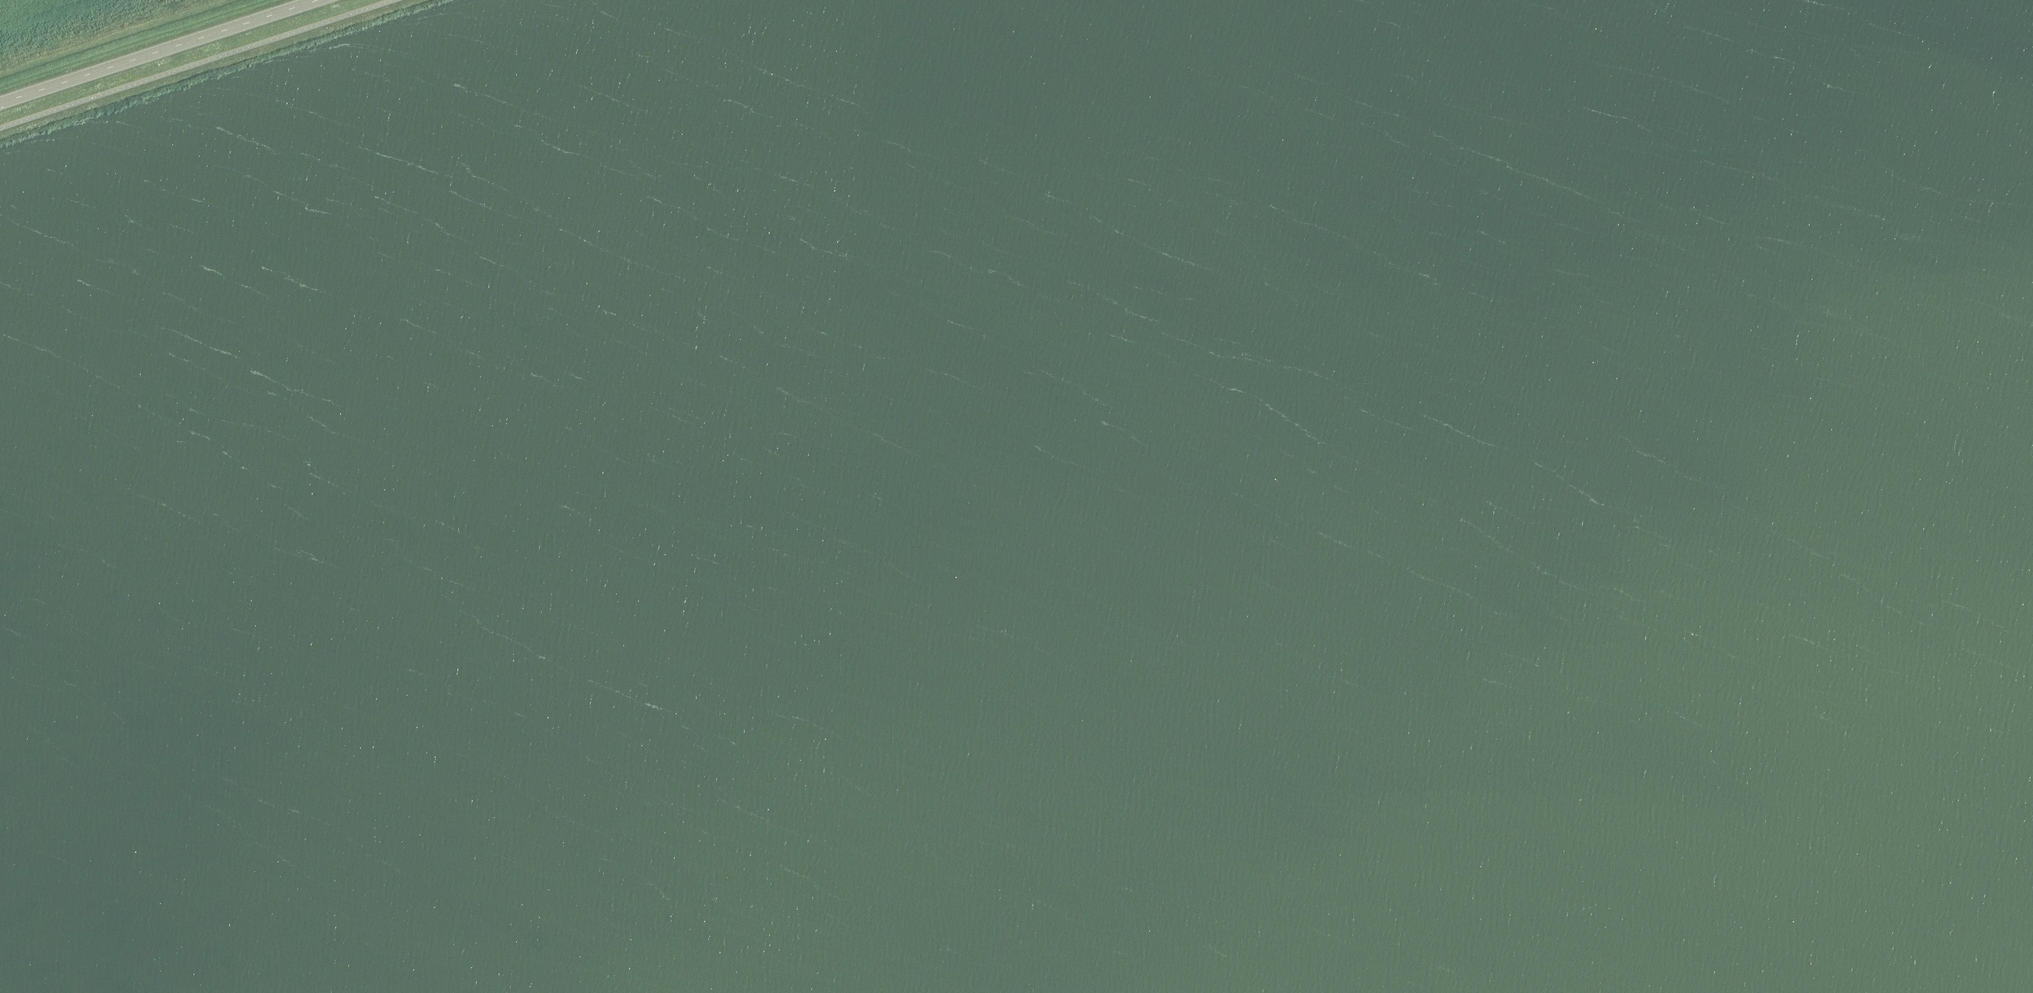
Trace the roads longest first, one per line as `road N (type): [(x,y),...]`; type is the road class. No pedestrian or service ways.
road 1 (tertiary): [(0,106),(326,0)]

